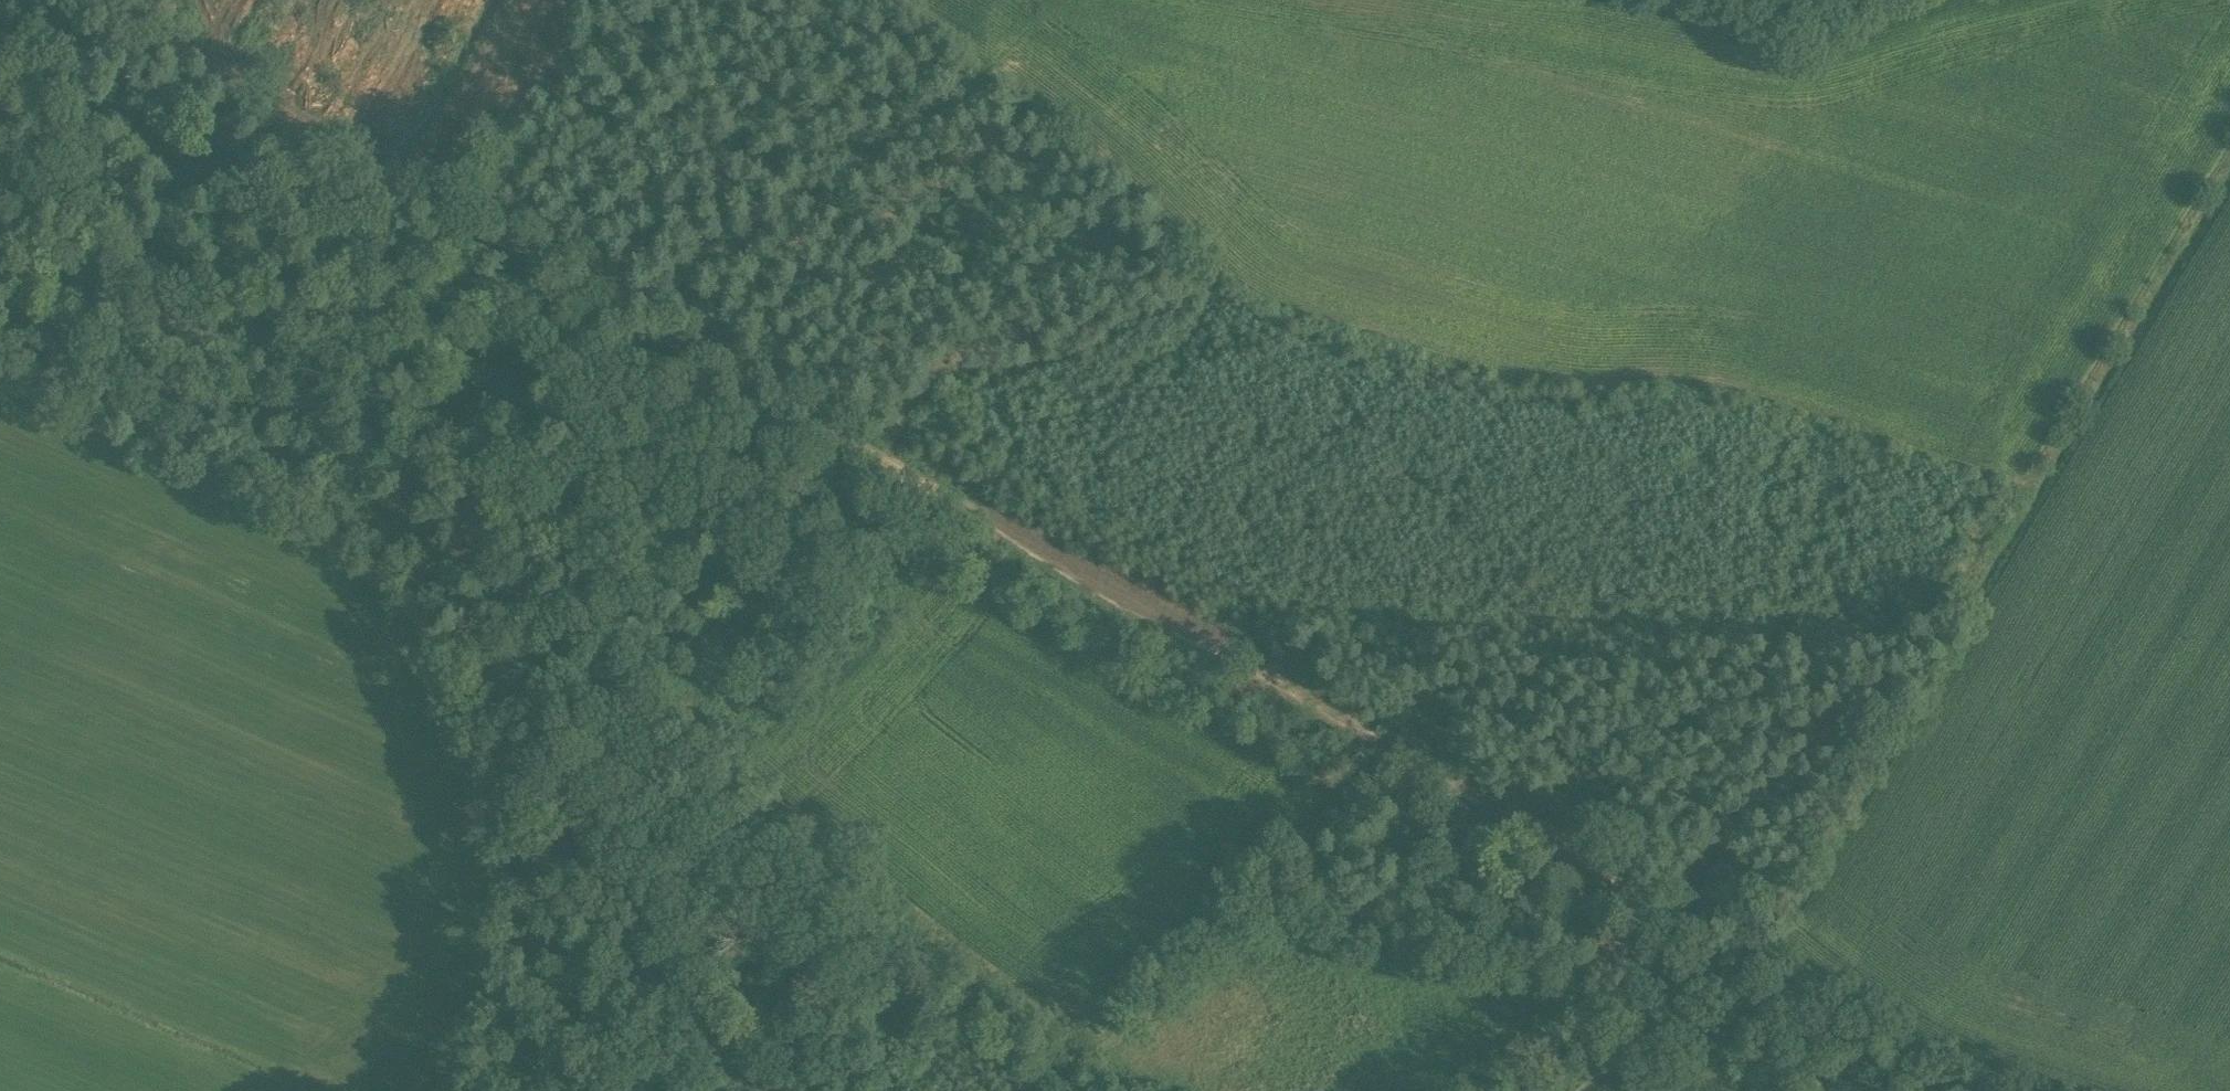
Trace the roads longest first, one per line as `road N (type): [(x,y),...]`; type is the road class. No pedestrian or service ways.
road 1 (track): [(1593,1090),(1628,1063),(1635,1039),(1634,901),(1620,870),(1133,620),(80,0)]

